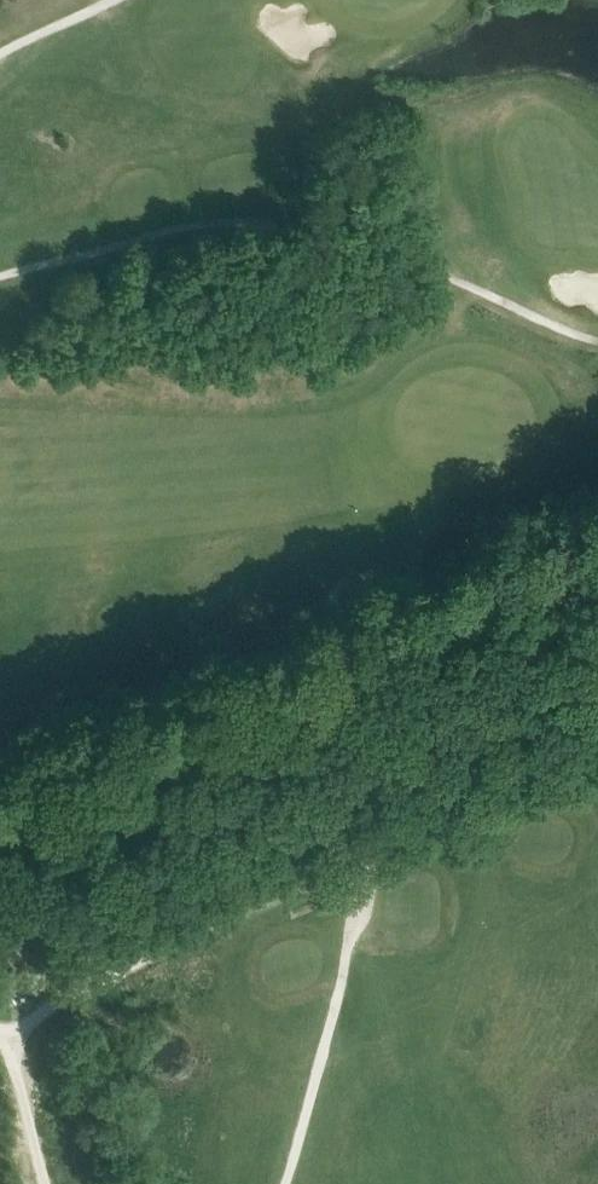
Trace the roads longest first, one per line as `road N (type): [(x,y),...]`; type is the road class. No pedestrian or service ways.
road 1 (track): [(597,341),(447,277),(248,223),(209,224),(0,276)]
road 2 (track): [(0,1039),(128,968),(368,867)]
road 3 (track): [(0,1040),(44,1183)]

